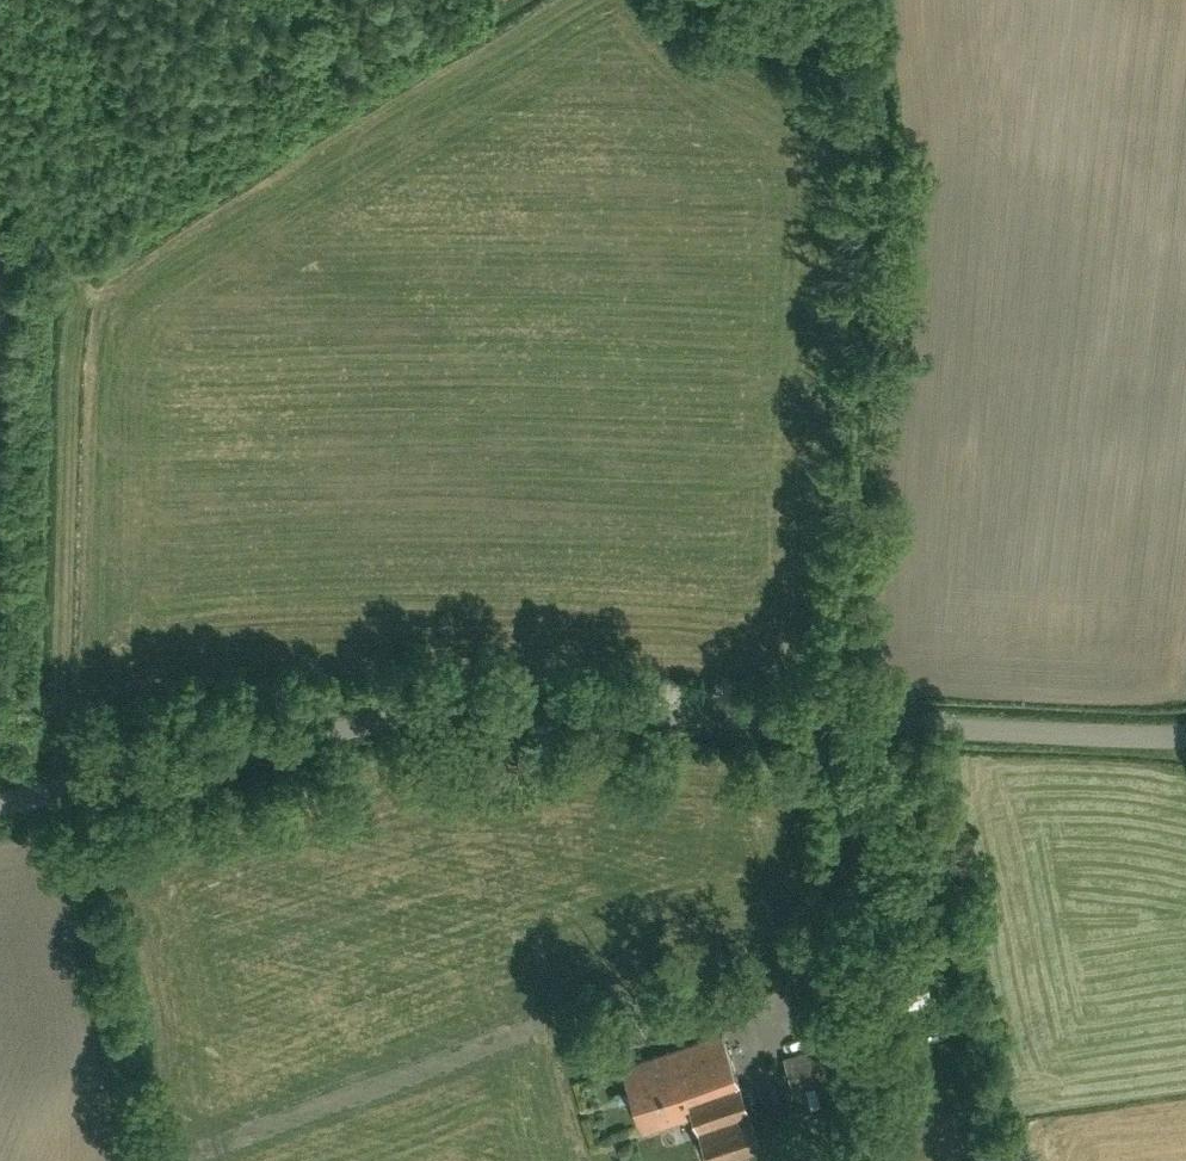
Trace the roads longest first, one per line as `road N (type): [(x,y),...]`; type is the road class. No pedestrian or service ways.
road 1 (unclassified): [(0,804),(398,722),(466,715),(1185,725)]
road 2 (track): [(771,0),(890,75),(849,720)]

